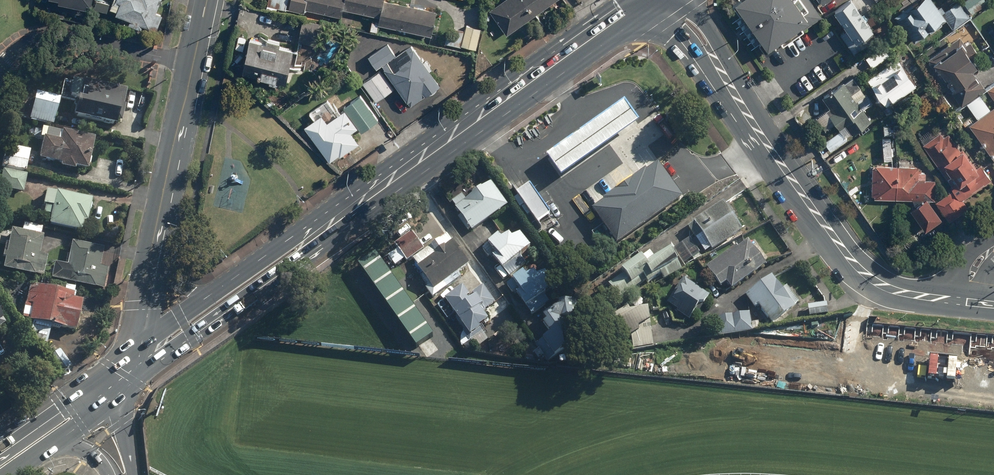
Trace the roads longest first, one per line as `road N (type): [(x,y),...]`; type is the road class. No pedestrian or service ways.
road 1 (primary): [(317,233),(626,16)]
road 2 (secondary): [(717,61),(763,138),(858,266),(883,285),(966,302)]
road 3 (secondary): [(157,242),(206,0)]
road 4 (primary): [(317,233),(295,266),(130,384)]
road 5 (primary): [(0,449),(137,350)]

